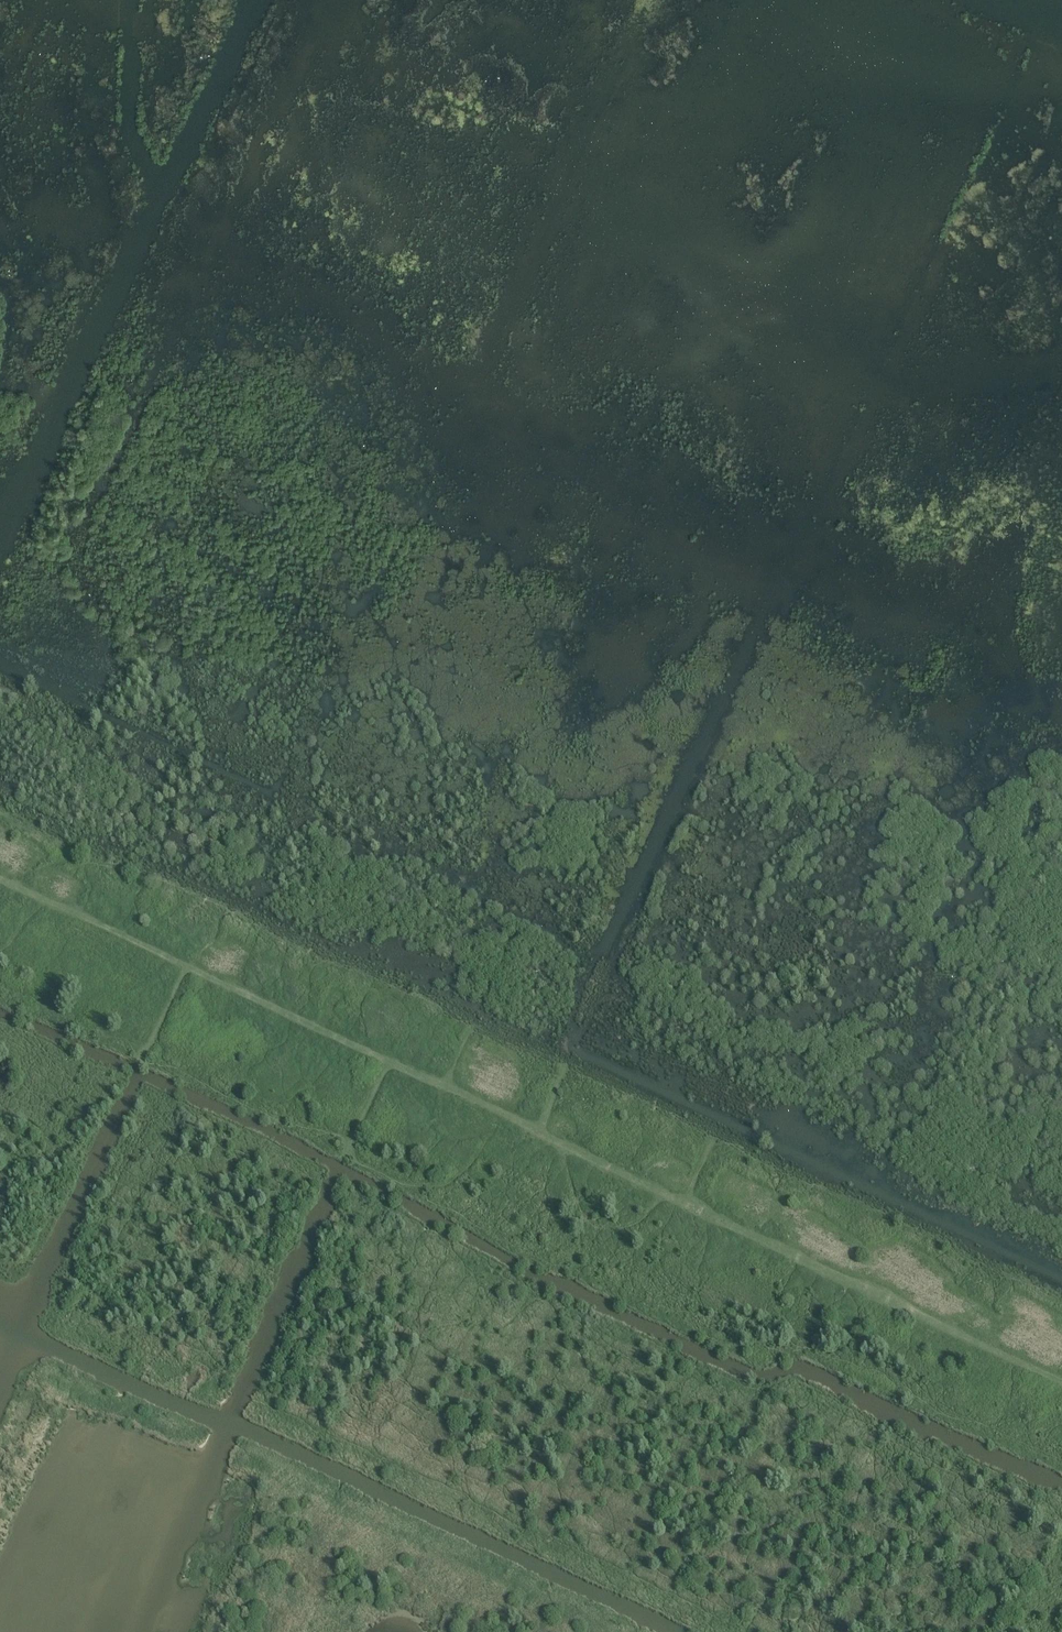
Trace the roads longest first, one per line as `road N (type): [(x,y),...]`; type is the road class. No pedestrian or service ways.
road 1 (track): [(0,880),(1061,1382)]

